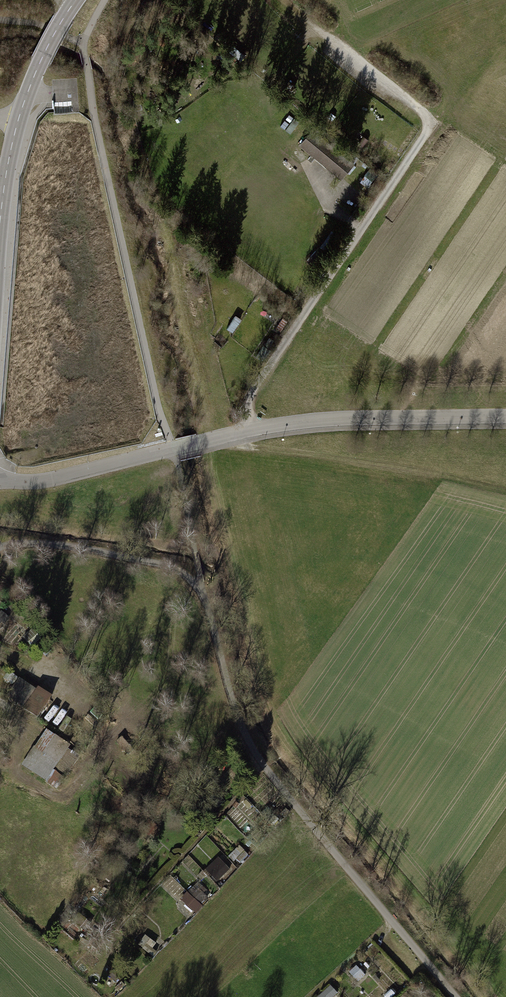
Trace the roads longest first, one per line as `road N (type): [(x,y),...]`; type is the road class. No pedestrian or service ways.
road 1 (track): [(250,430),(252,391),(428,122),(284,0)]
road 2 (unclassified): [(505,416),(279,425),(47,480),(0,479)]
road 3 (track): [(453,996),(264,770),(240,727),(205,595)]
road 4 (track): [(84,42),(173,448)]
road 5 (tertiary): [(0,222),(23,105),(76,0)]
road 6 (track): [(0,547),(54,544),(157,563),(205,595)]
road 7 (track): [(205,595),(173,448)]

